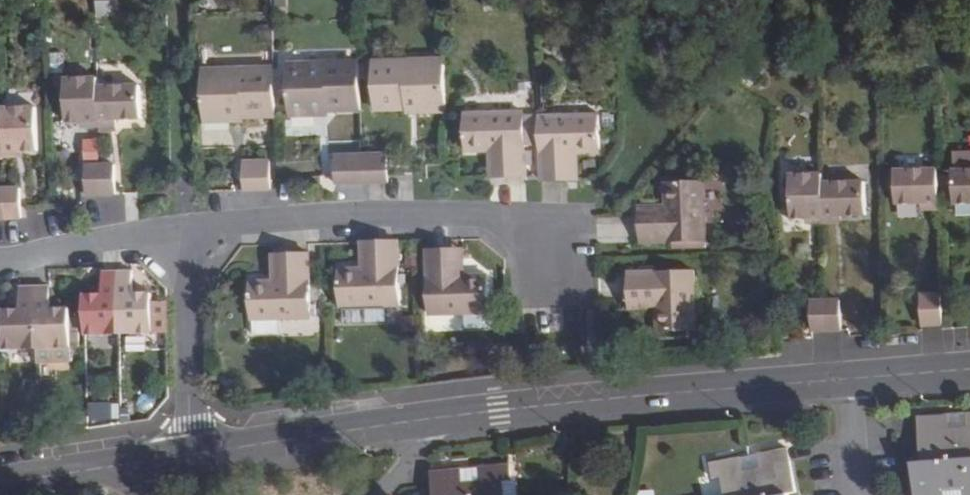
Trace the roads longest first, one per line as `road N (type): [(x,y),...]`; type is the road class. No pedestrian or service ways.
road 1 (residential): [(844,378),(413,421)]
road 2 (residential): [(186,233),(289,220),(461,215),(502,227),(562,273)]
road 3 (residential): [(413,421),(193,454)]
road 4 (residential): [(186,233),(193,454)]
road 5 (residential): [(0,266),(186,233)]
road 6 (residential): [(141,462),(0,483)]
road 7 (residential): [(969,368),(844,378)]

